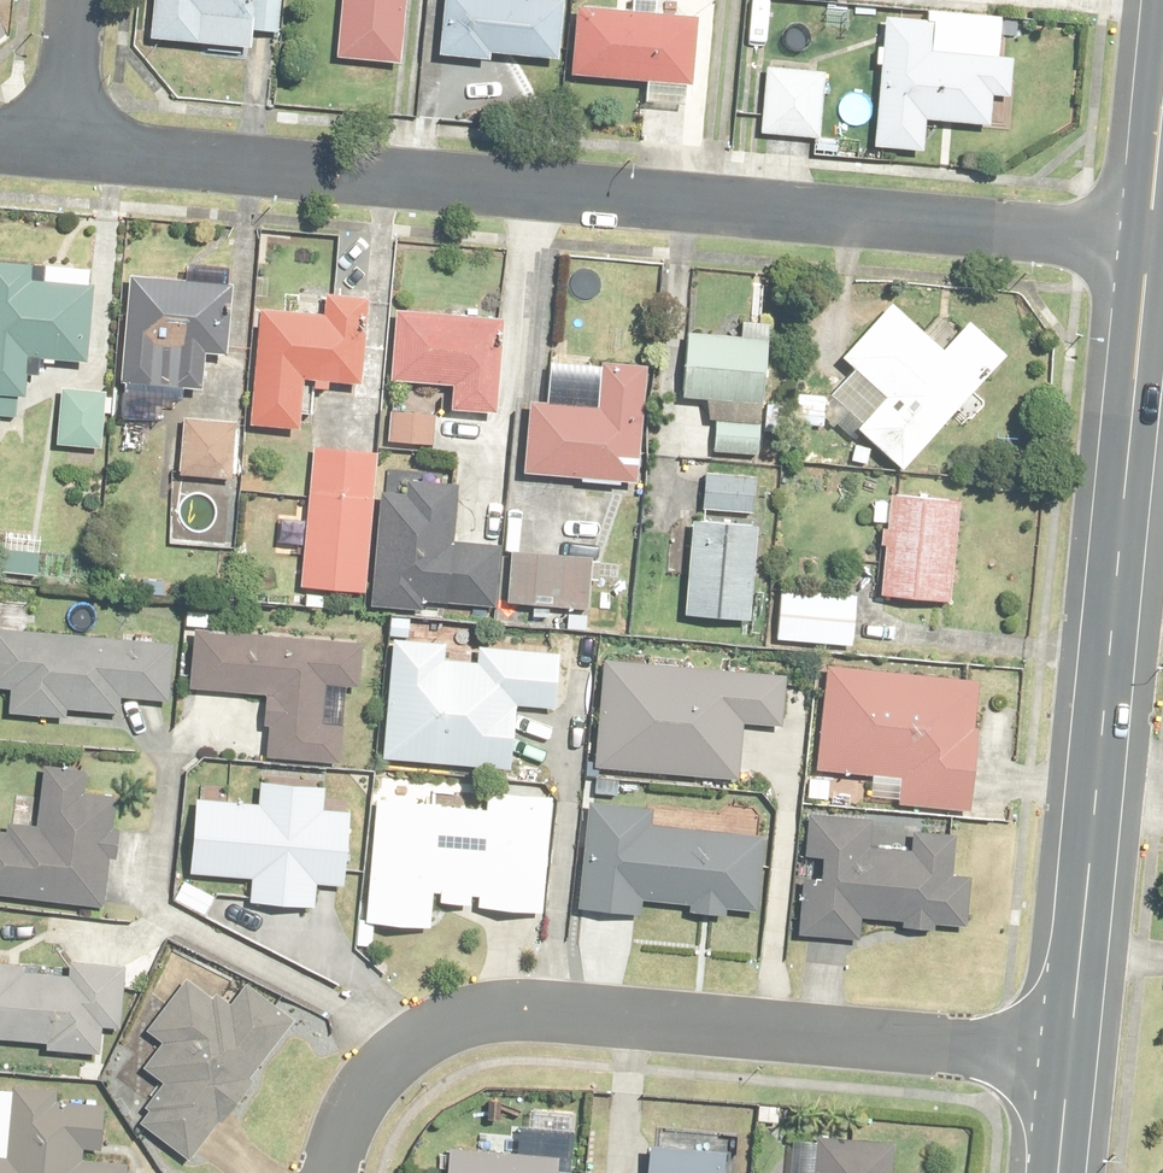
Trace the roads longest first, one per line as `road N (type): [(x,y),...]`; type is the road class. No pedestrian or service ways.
road 1 (residential): [(1147,245),(63,151)]
road 2 (residential): [(326,1172),(382,1066),(441,1026),(491,1008),(552,1006),(1067,1057)]
road 3 (tertiary): [(1067,1057),(1147,245)]
road 4 (tertiary): [(1147,245),(1162,79)]
road 5 (residential): [(63,151),(77,0)]

